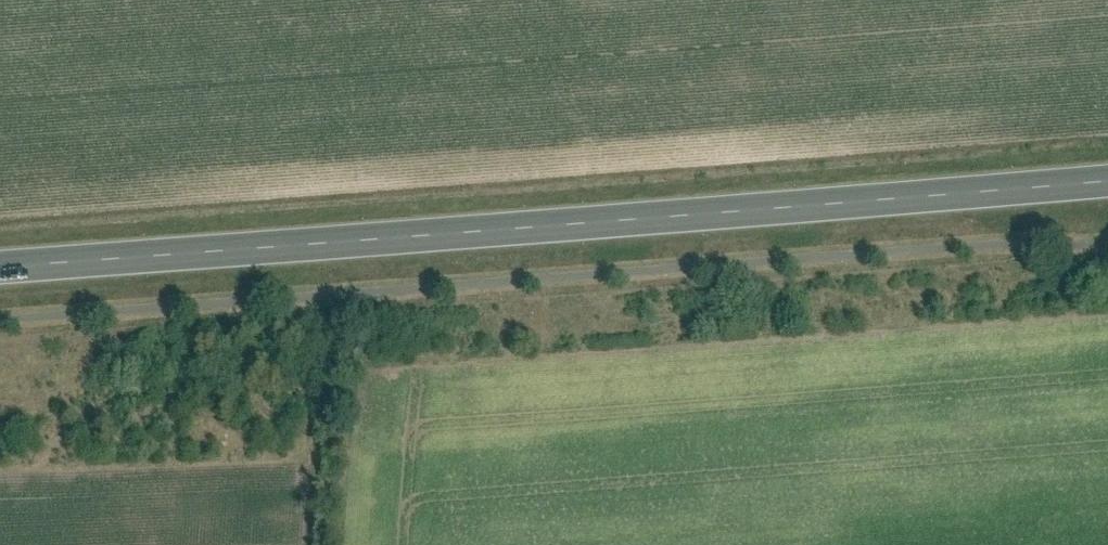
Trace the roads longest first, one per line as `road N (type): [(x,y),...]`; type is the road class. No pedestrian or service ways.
road 1 (primary): [(1107,184),(0,269)]

